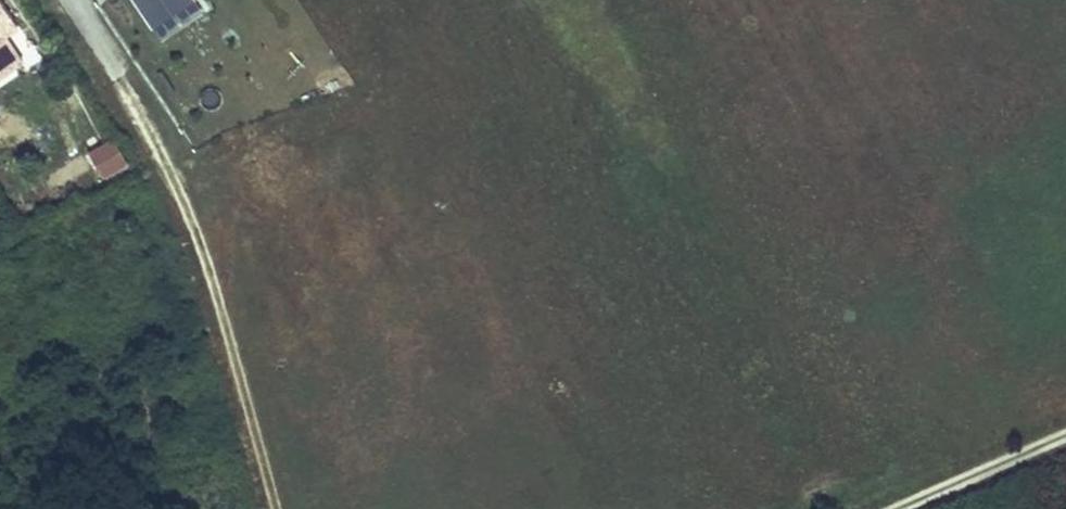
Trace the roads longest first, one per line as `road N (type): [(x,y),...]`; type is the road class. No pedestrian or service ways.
road 1 (track): [(112,62),(223,312),(277,508)]

